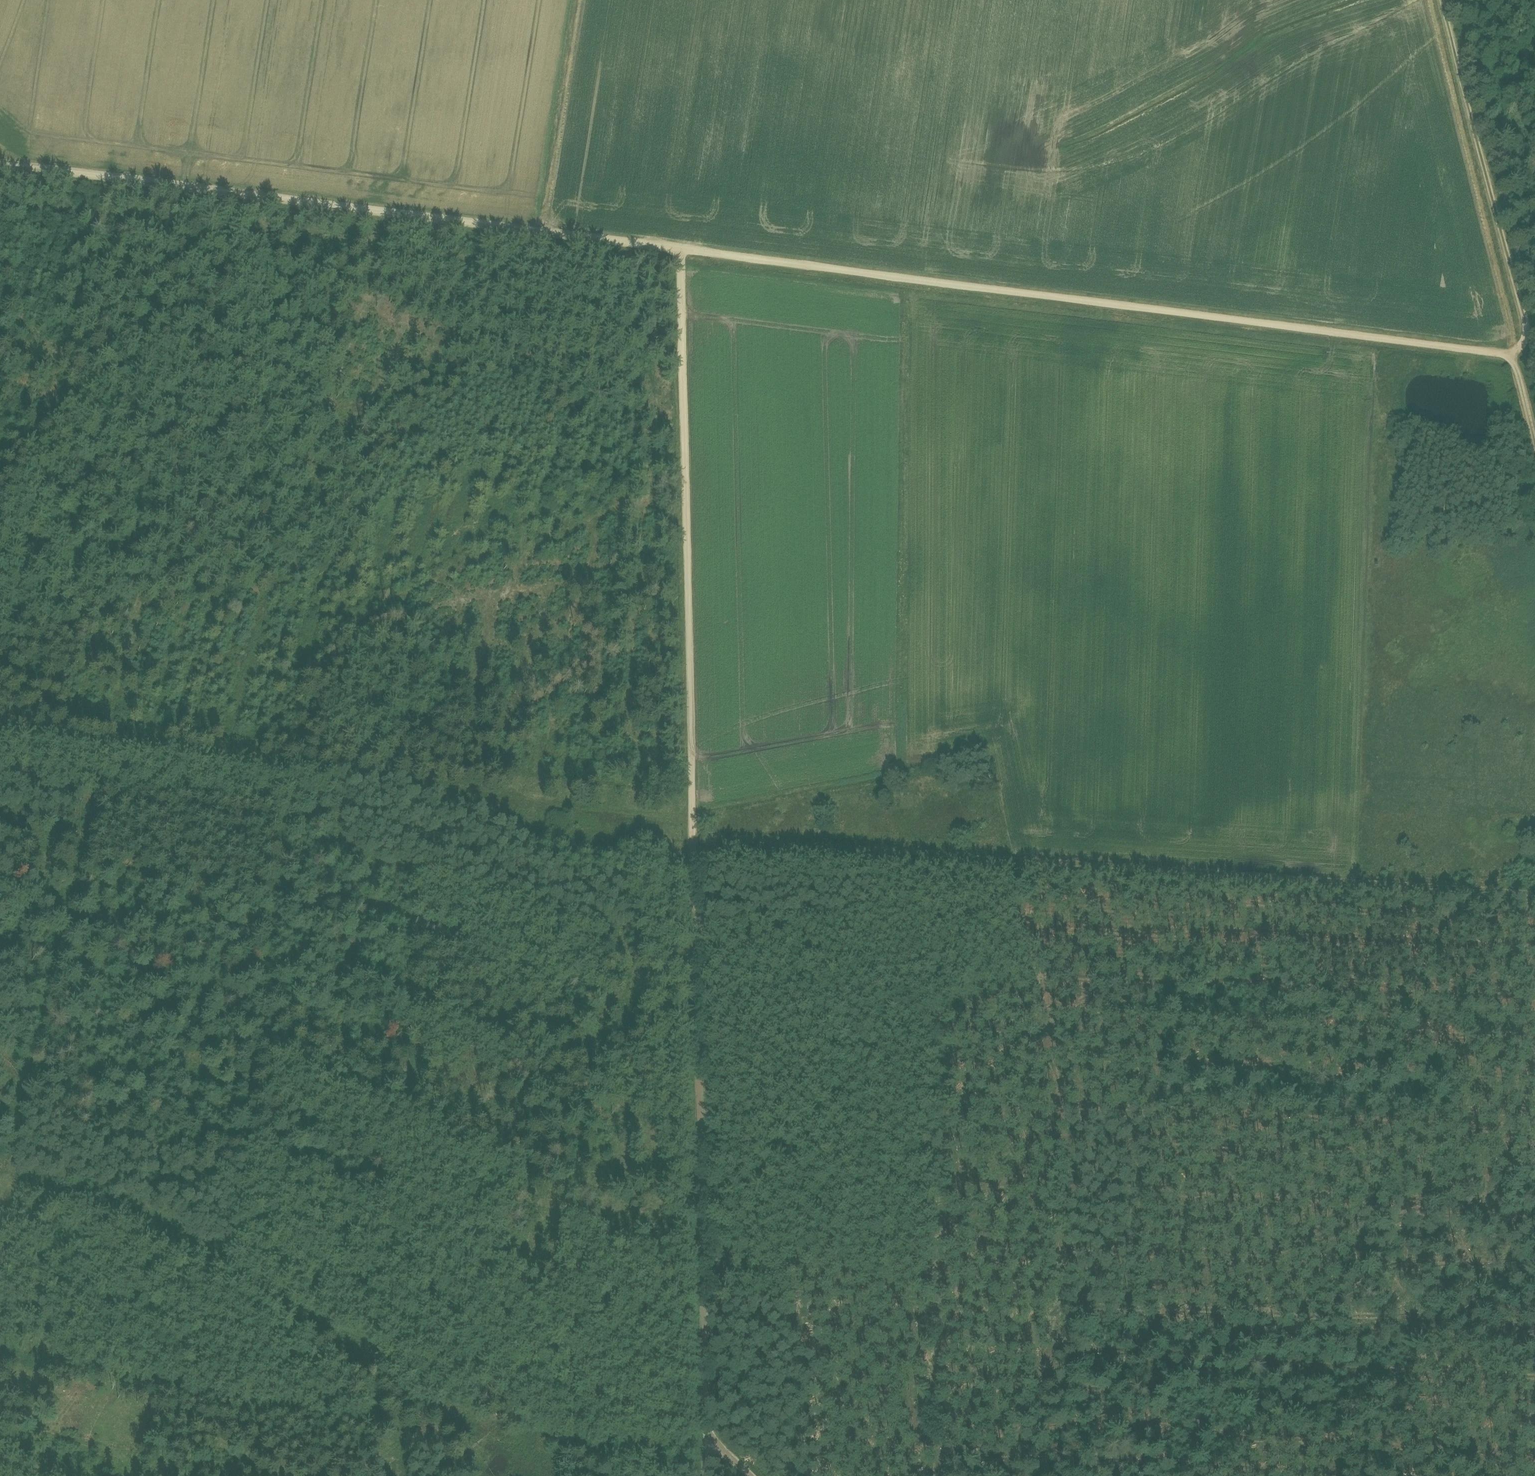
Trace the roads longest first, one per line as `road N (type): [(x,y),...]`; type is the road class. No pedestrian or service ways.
road 1 (track): [(0,157),(1515,351),(1534,434)]
road 2 (track): [(706,1475),(680,241)]
road 3 (track): [(1515,351),(1529,341),(1444,0)]

